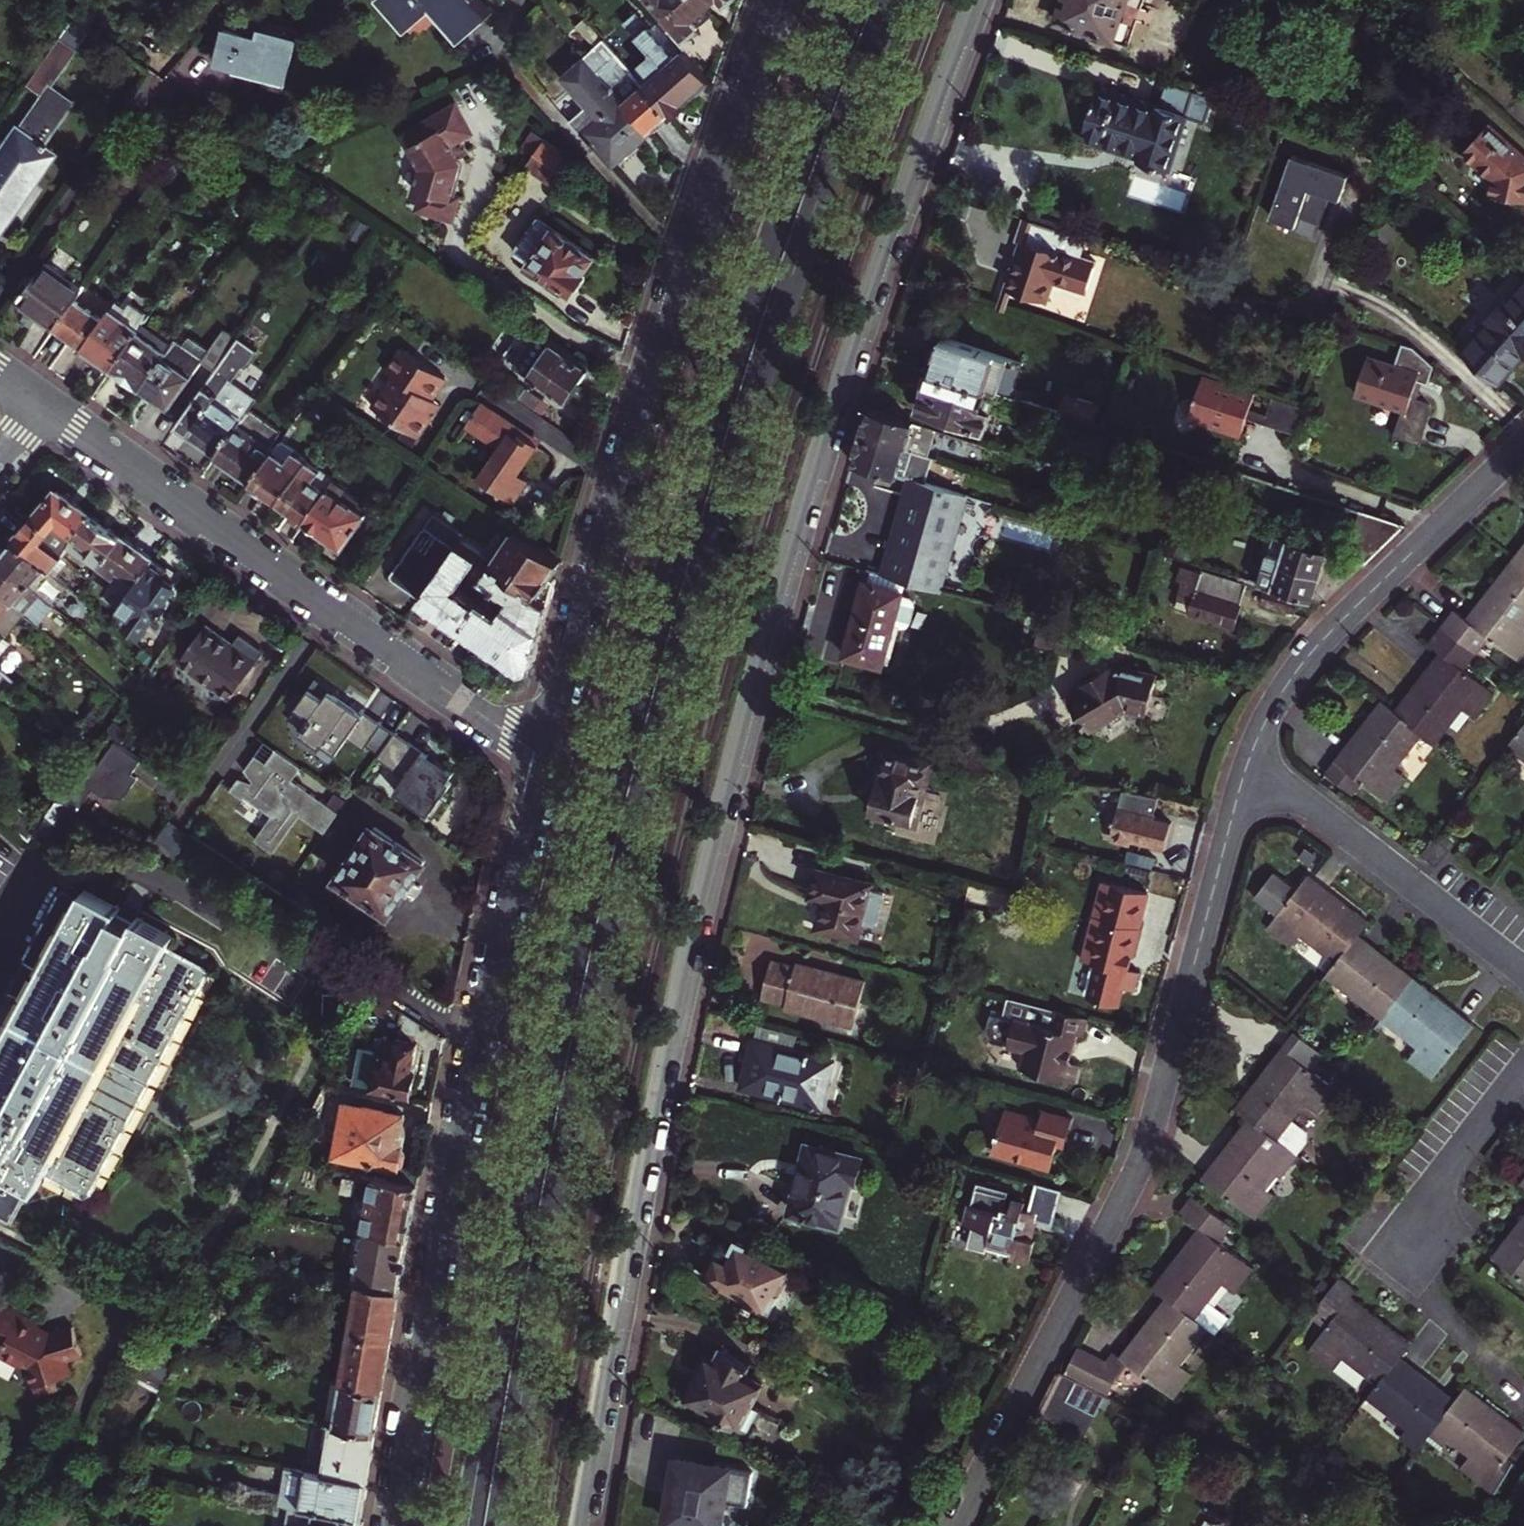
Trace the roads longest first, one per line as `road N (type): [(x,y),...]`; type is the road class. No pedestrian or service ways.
road 1 (tertiary): [(579,1525),(654,1090),(730,766),(856,340),(974,0)]
road 2 (primary): [(501,1525),(643,790),(768,350),(891,0)]
road 3 (primary): [(855,0),(714,417),(588,884),(468,1525)]
road 4 (residential): [(956,1525),(1142,1160),(1251,757)]
road 5 (tertiary): [(782,0),(654,368),(543,760)]
road 6 (tertiary): [(543,760),(460,1145),(396,1525)]
road 7 (residential): [(45,405),(543,760)]
road 8 (residential): [(1251,757),(1274,706),(1321,643),(1523,447)]
road 9 (residential): [(1251,757),(1523,967)]
road 10 (residential): [(0,298),(158,76)]
road 11 (residential): [(1523,1056),(1374,1256)]

